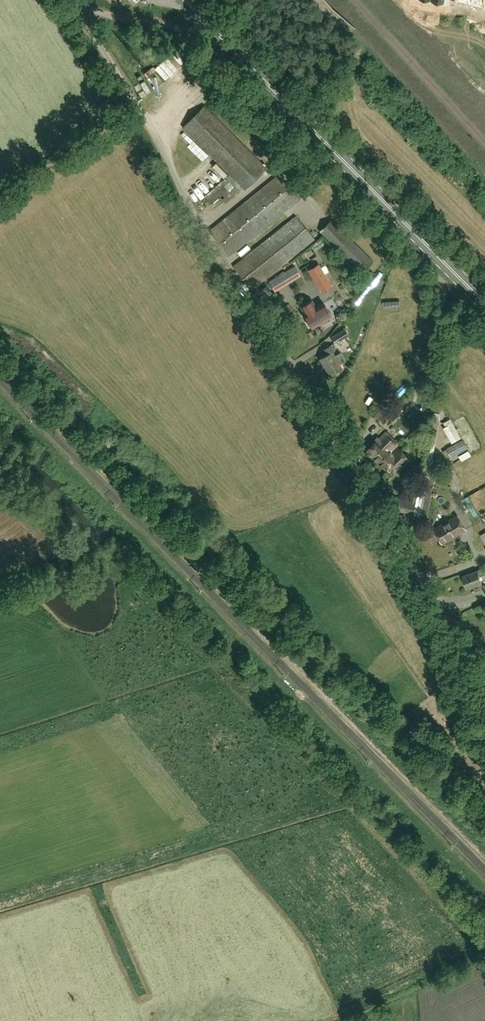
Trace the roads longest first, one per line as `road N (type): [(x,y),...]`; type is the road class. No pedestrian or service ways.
road 1 (unclassified): [(484,686),(254,303)]
road 2 (primary): [(178,0),(484,310)]
road 3 (primary): [(484,297),(190,0)]

